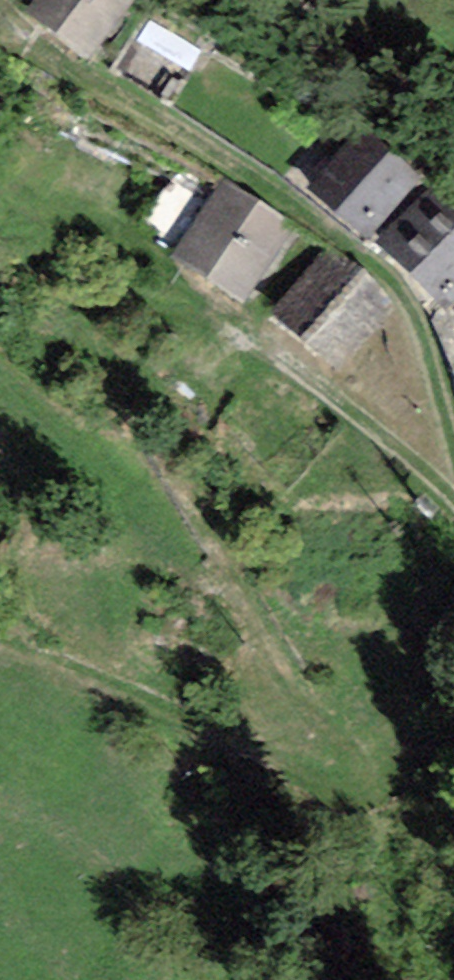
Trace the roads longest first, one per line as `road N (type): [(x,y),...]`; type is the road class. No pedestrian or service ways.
road 1 (track): [(453,506),(334,391),(160,292),(95,294),(121,374),(256,615),(373,775),(201,722),(45,652),(0,642)]
road 2 (track): [(18,52),(297,204),(380,269),(414,320),(453,448)]

